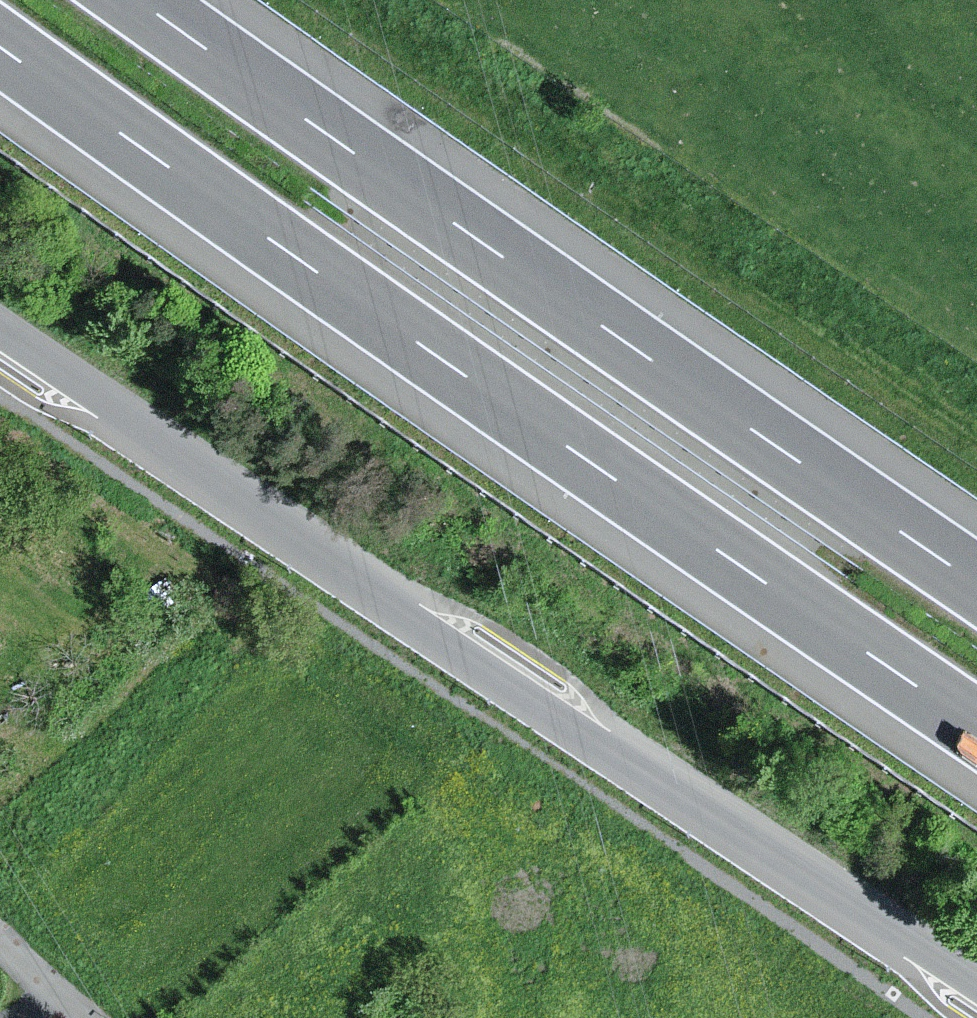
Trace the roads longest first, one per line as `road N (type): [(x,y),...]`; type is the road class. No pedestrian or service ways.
road 1 (motorway): [(0,49),(976,728)]
road 2 (unclassified): [(976,995),(0,338)]
road 3 (motorway): [(976,583),(139,0)]

